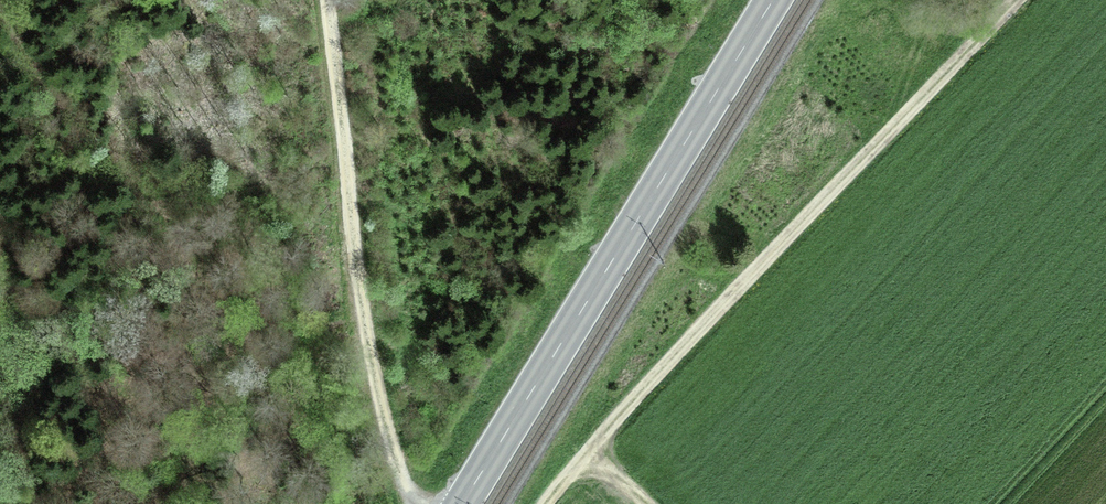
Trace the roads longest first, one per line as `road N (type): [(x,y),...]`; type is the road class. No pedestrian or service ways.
road 1 (track): [(1019,0),(645,383),(543,503)]
road 2 (secondary): [(458,503),(773,0)]
road 3 (track): [(410,503),(359,275),(333,0)]

